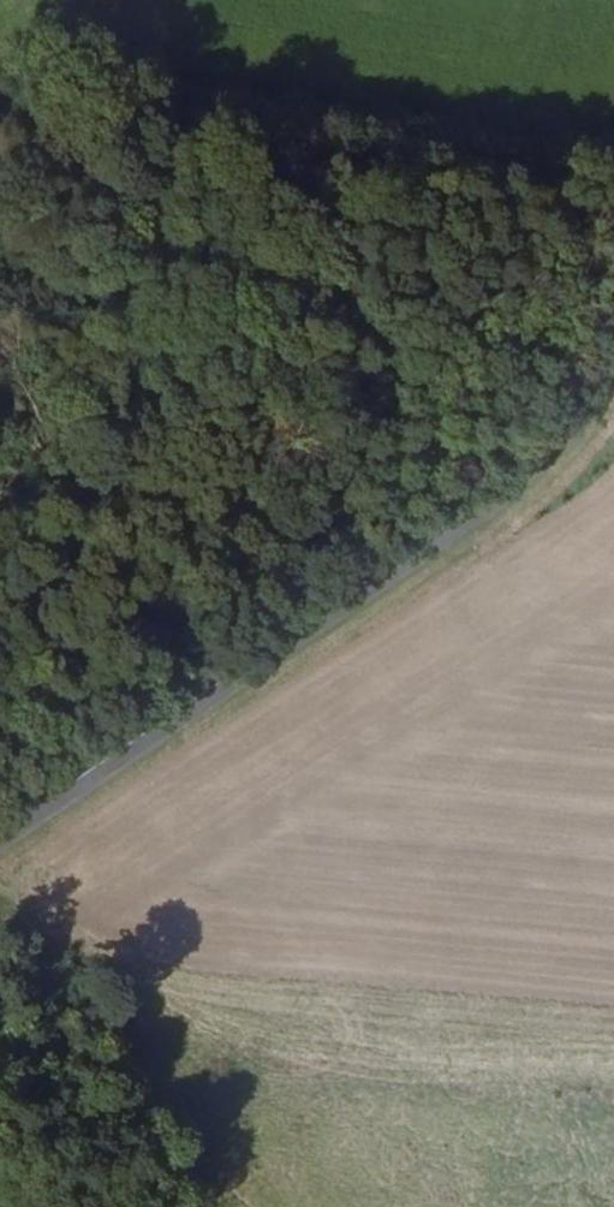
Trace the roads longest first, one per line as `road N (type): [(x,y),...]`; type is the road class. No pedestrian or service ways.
road 1 (secondary): [(0,827),(490,487),(556,423),(613,335)]

